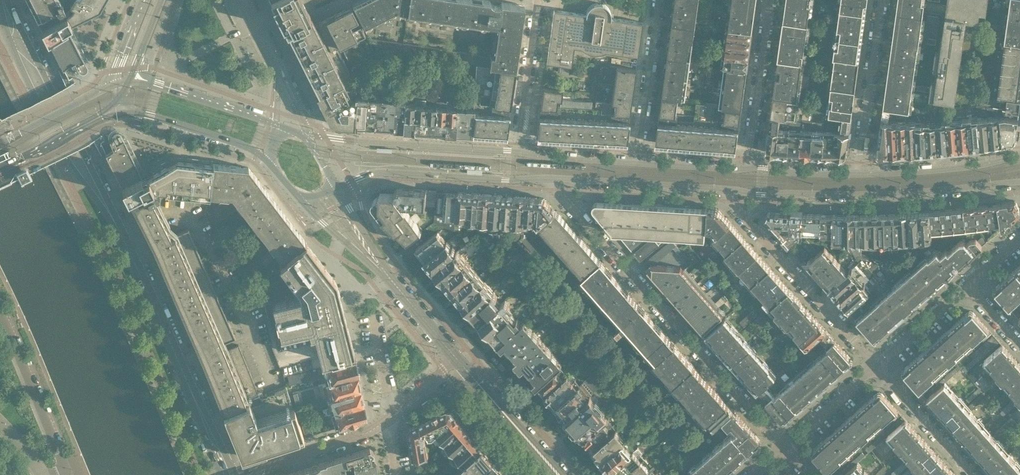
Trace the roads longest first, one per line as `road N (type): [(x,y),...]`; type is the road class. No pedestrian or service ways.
road 1 (residential): [(557,178),(557,190),(785,447)]
road 2 (tertiary): [(729,188),(881,193),(1019,181)]
road 3 (tertiary): [(227,474),(110,212)]
road 4 (residential): [(729,188),(729,200),(876,365)]
road 5 (tertiary): [(336,189),(372,173),(557,178)]
road 6 (tertiary): [(517,152),(308,135)]
road 7 (tertiary): [(16,38),(54,135),(110,212)]
road 8 (tertiary): [(110,212),(48,81),(16,38)]
road 9 (residential): [(881,0),(857,174)]
road 10 (tertiary): [(557,178),(729,188)]
road 11 (residential): [(67,471),(0,315)]
road 12 (residential): [(749,168),(770,0)]
road 13 (residential): [(229,474),(389,419)]
road 14 (residential): [(637,163),(660,0)]
road 15 (tertiary): [(1019,155),(857,174)]
road 16 (tertiary): [(119,110),(239,144),(266,161)]
road 17 (residential): [(517,152),(536,0)]
road 18 (tertiary): [(277,125),(131,81)]
road 19 (residential): [(876,365),(973,474)]
road 20 (tertiary): [(117,81),(0,141)]
road 21 (tertiary): [(0,165),(119,110)]
road 22 (residential): [(785,447),(876,365)]
road 23 (residential): [(876,365),(967,285)]
road 24 (tertiary): [(637,163),(517,152)]

